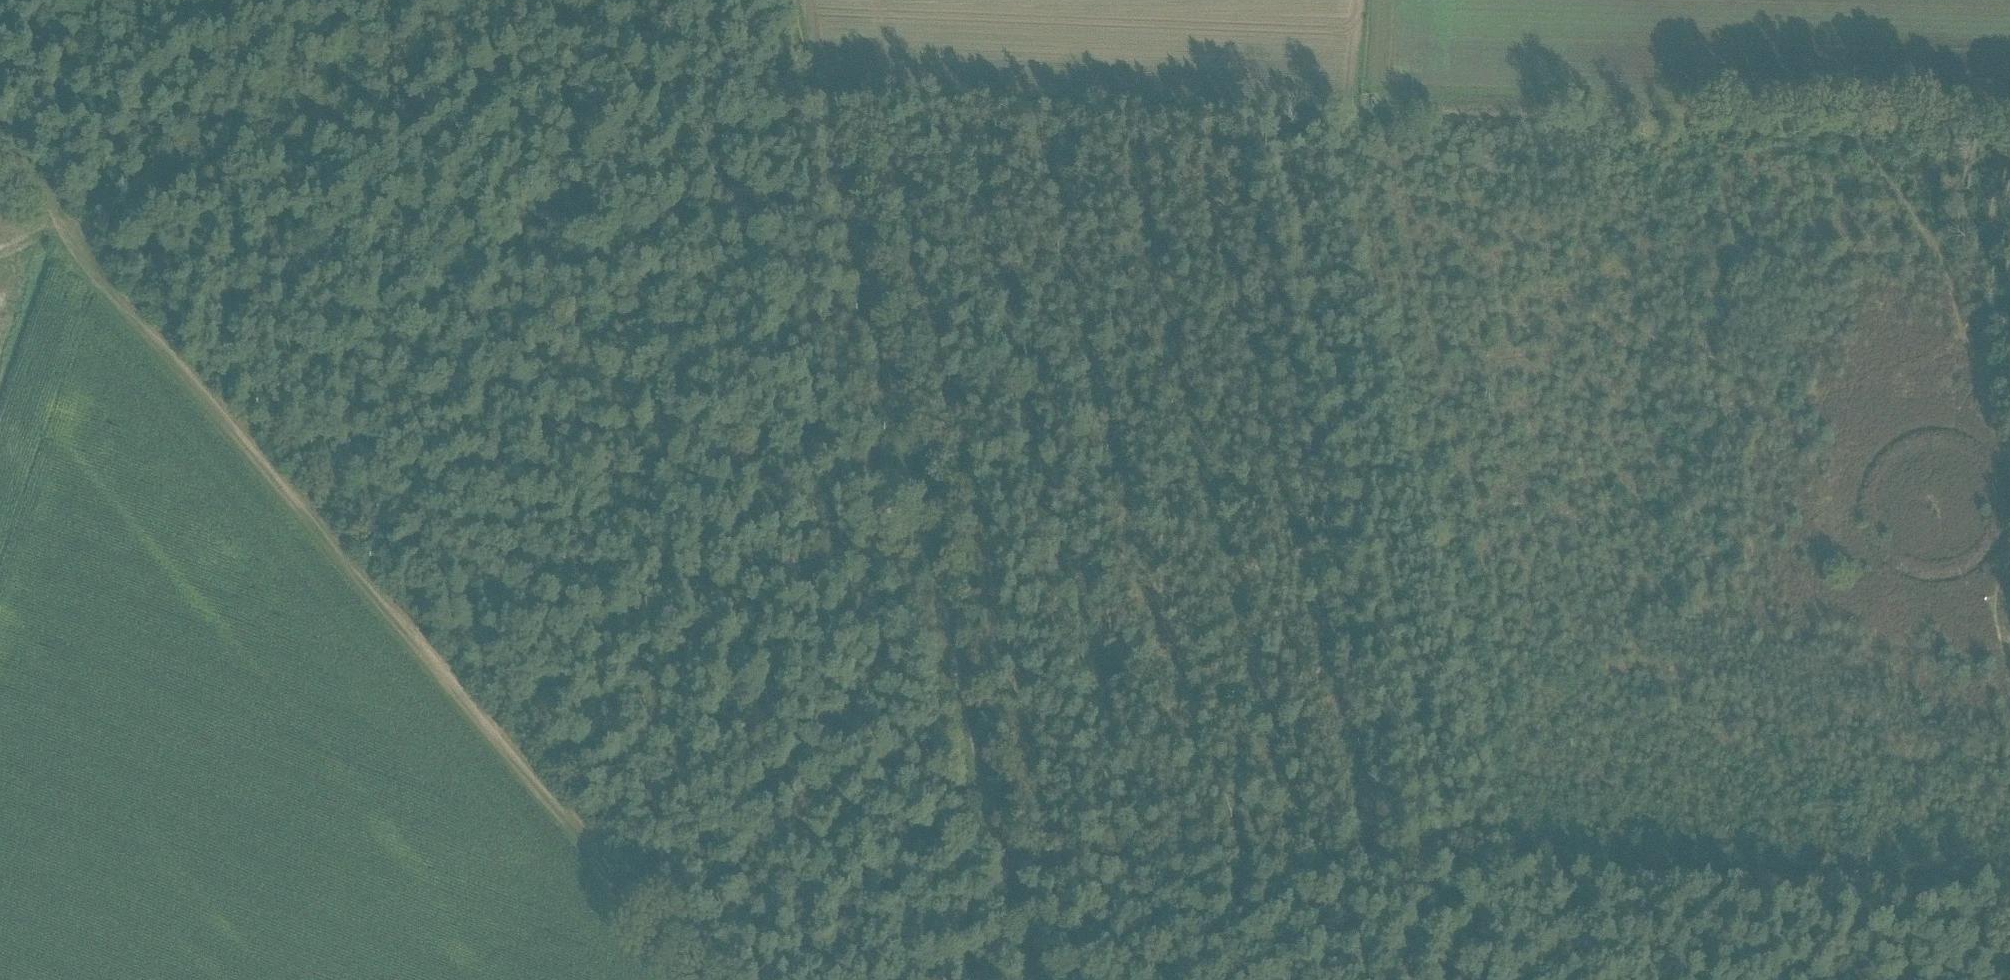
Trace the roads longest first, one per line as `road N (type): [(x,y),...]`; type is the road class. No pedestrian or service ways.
road 1 (track): [(1005,842),(814,72)]
road 2 (track): [(66,231),(556,0)]
road 3 (track): [(1036,979),(1005,842)]

